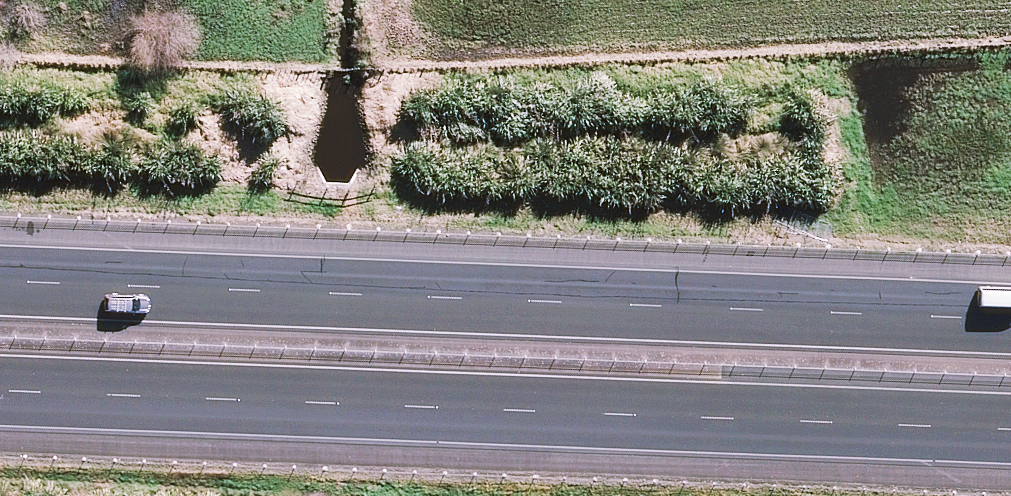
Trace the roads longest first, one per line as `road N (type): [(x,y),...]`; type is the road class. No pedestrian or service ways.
road 1 (motorway): [(0,284),(1010,322)]
road 2 (motorway): [(1010,426),(0,393)]

